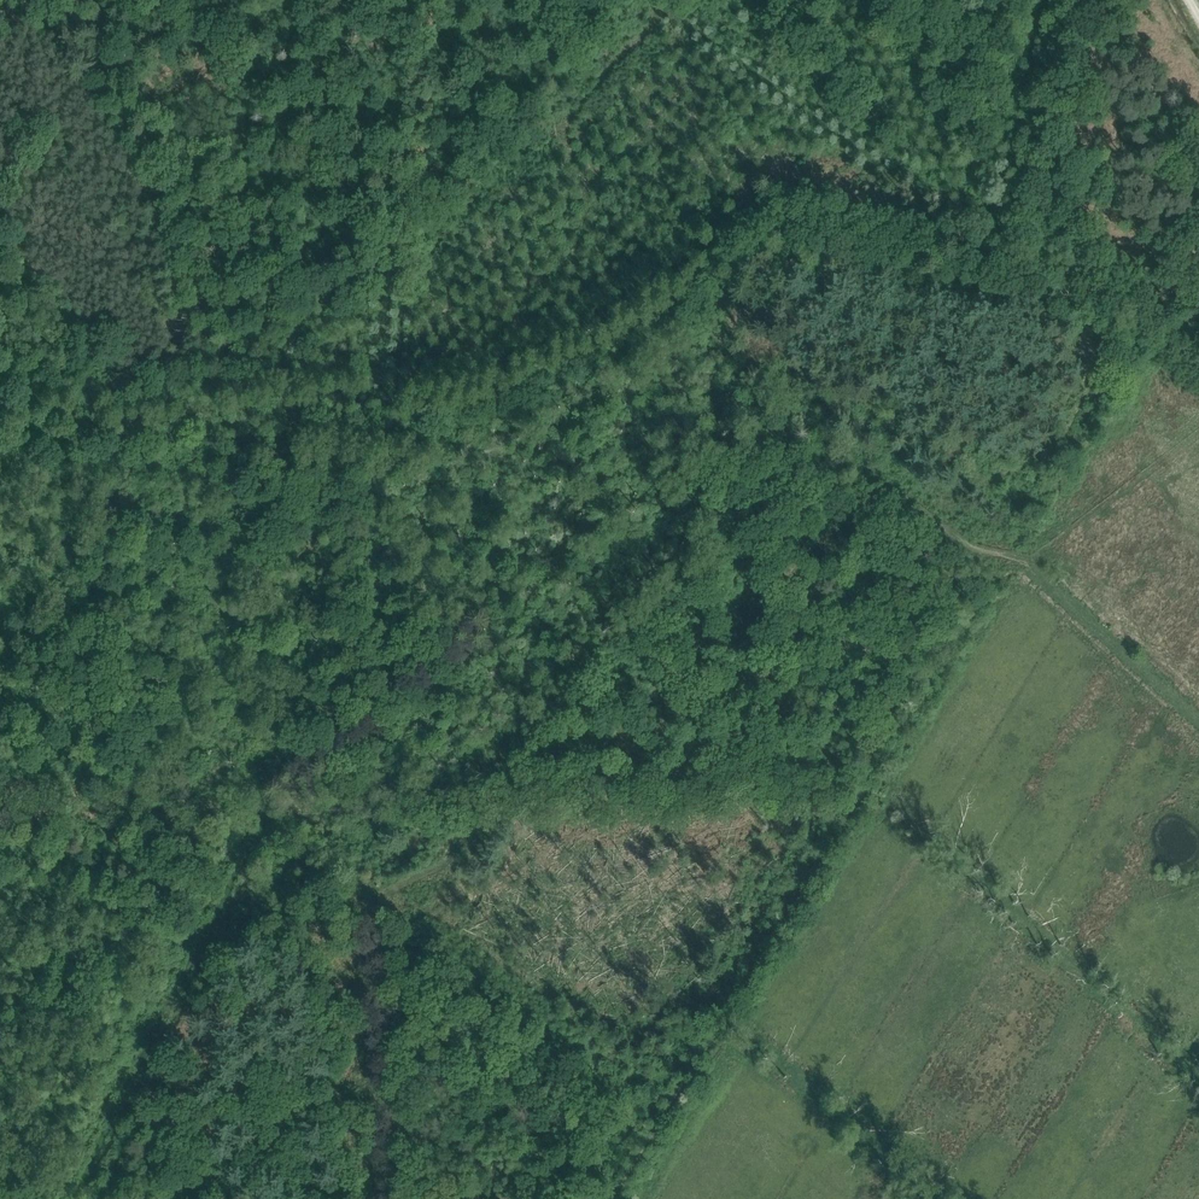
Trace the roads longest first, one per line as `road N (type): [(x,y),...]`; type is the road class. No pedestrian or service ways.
road 1 (track): [(1198,1079),(1049,942)]

